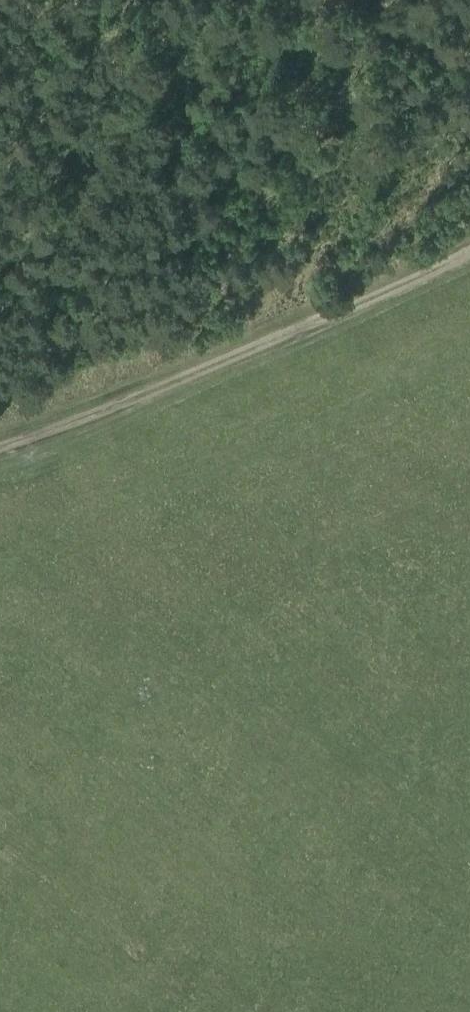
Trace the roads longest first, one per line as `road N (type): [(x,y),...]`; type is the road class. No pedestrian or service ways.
road 1 (track): [(0,447),(197,374),(469,252)]

